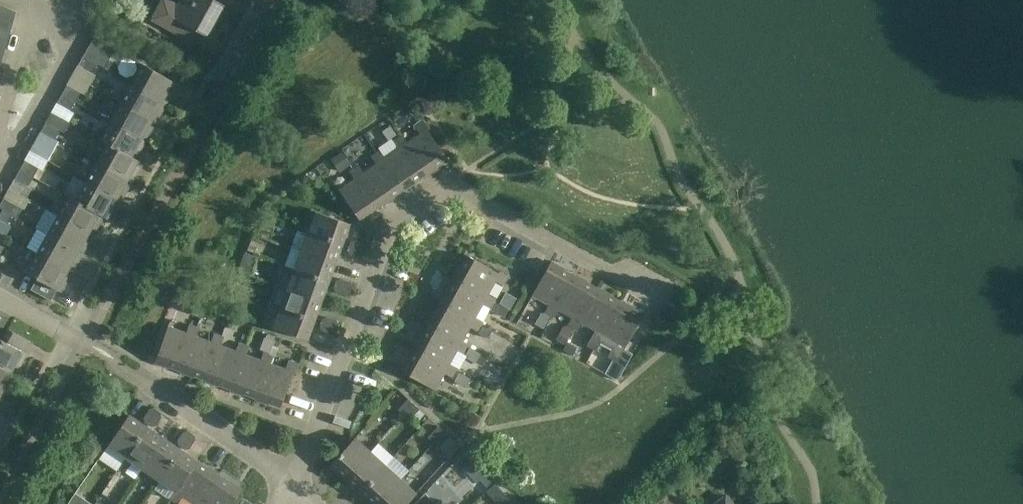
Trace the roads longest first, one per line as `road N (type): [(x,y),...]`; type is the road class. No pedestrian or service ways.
road 1 (residential): [(294,485),(398,216),(446,186),(664,301)]
road 2 (residential): [(0,174),(69,51),(67,27),(46,8),(20,0)]
road 3 (residential): [(294,485),(136,377)]

